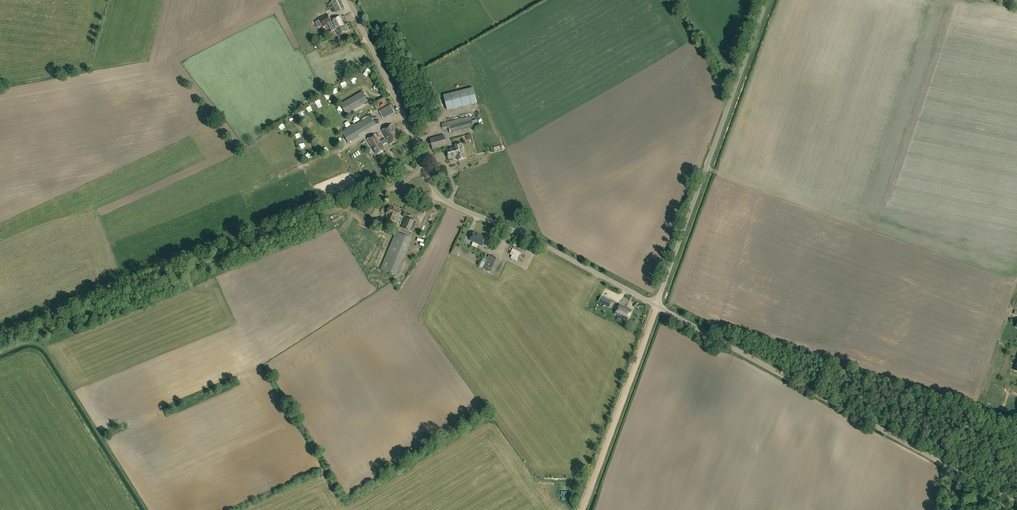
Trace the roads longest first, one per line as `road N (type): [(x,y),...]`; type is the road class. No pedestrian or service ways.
road 1 (unclassified): [(657,305),(442,196),(350,0)]
road 2 (track): [(425,170),(41,329)]
road 3 (unclassified): [(1016,503),(657,305)]
road 4 (unclassified): [(657,305),(767,0)]
road 5 (track): [(657,305),(582,509)]

